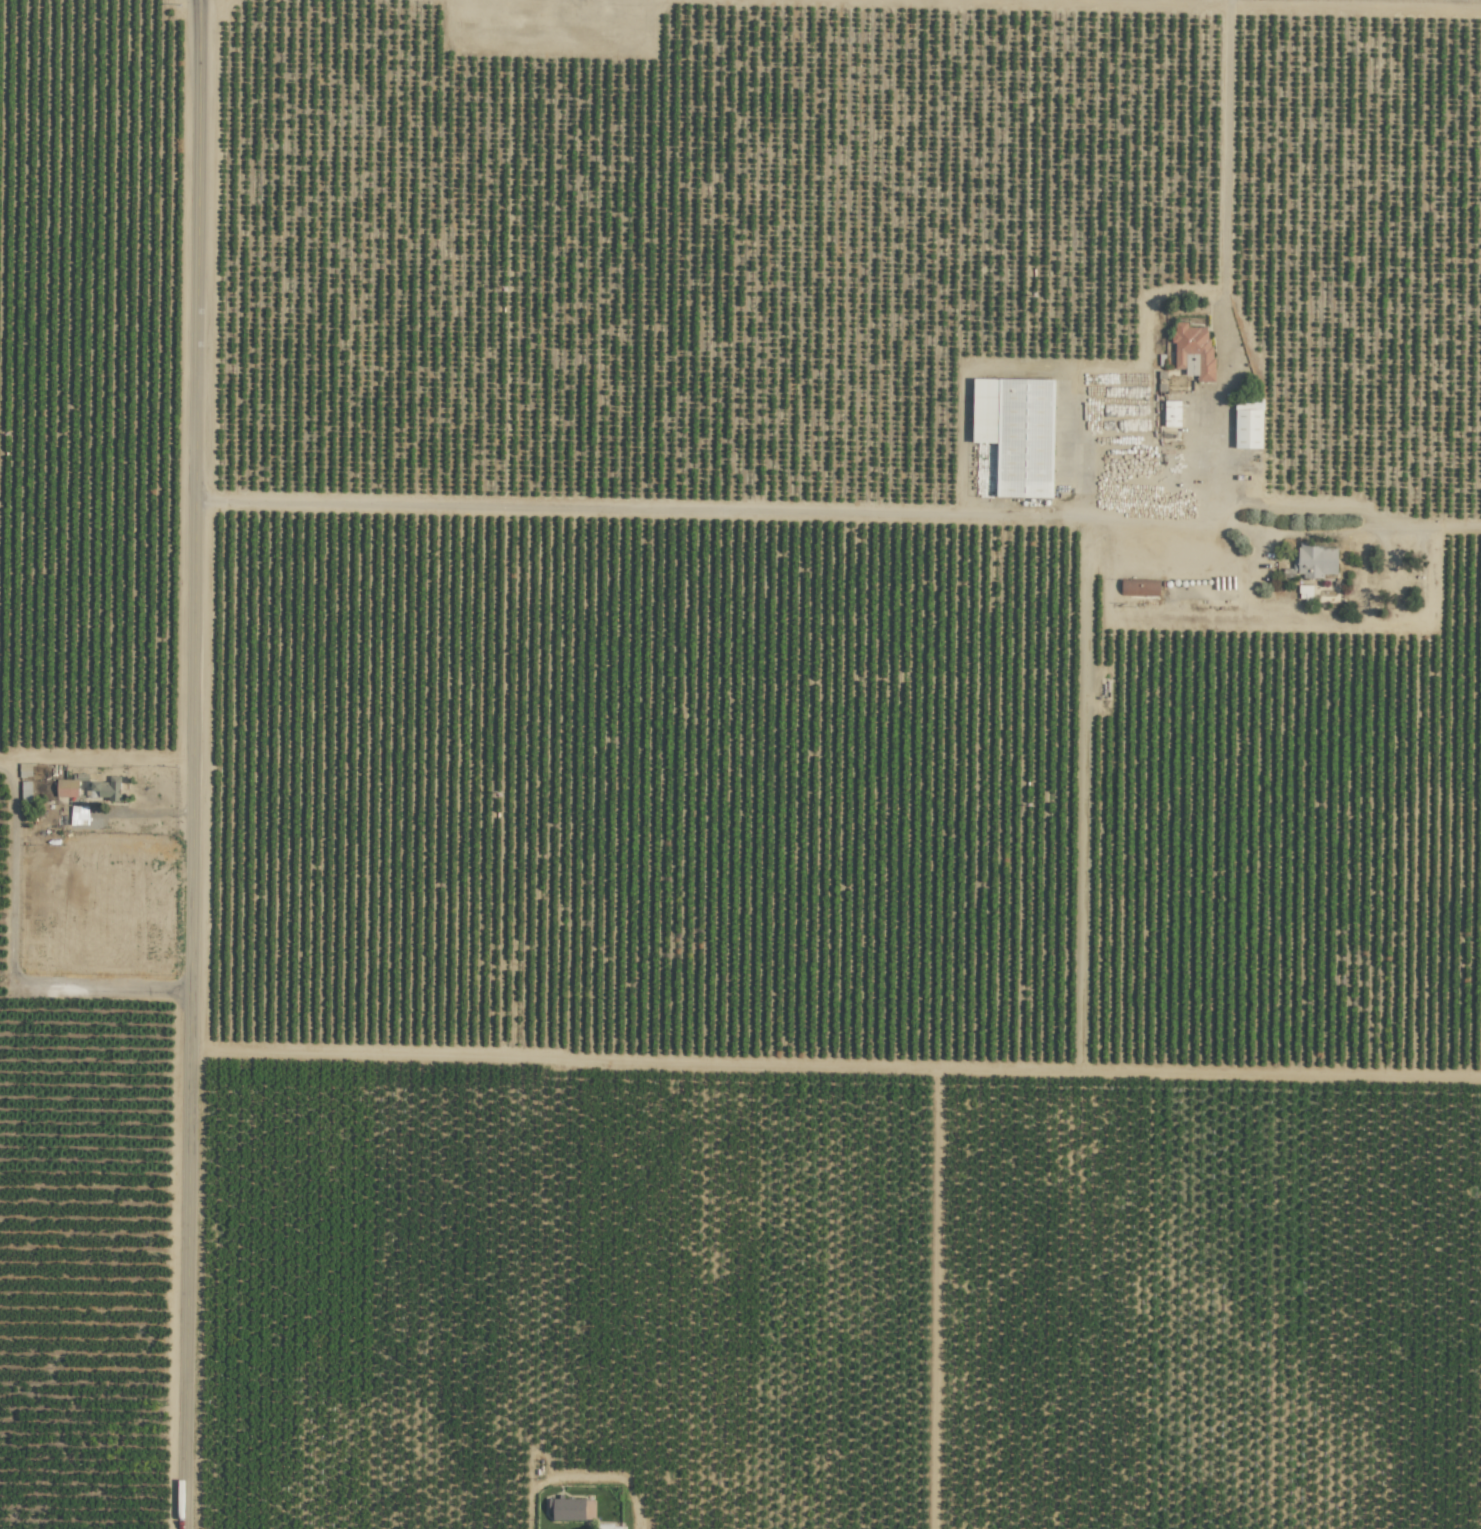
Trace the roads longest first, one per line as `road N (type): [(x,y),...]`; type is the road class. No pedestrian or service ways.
road 1 (tertiary): [(198,0),(185,1528)]

